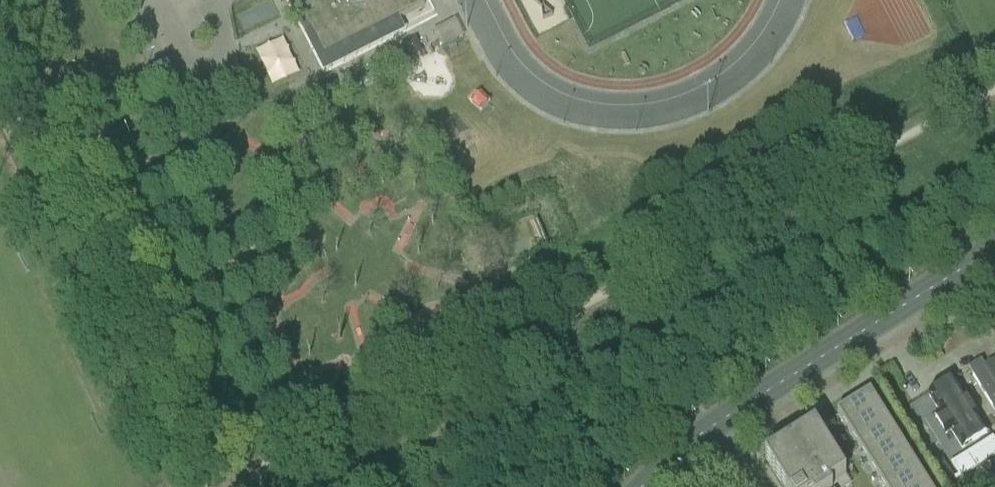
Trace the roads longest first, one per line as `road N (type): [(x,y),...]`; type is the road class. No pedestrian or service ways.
road 1 (tertiary): [(709,428),(994,247)]

